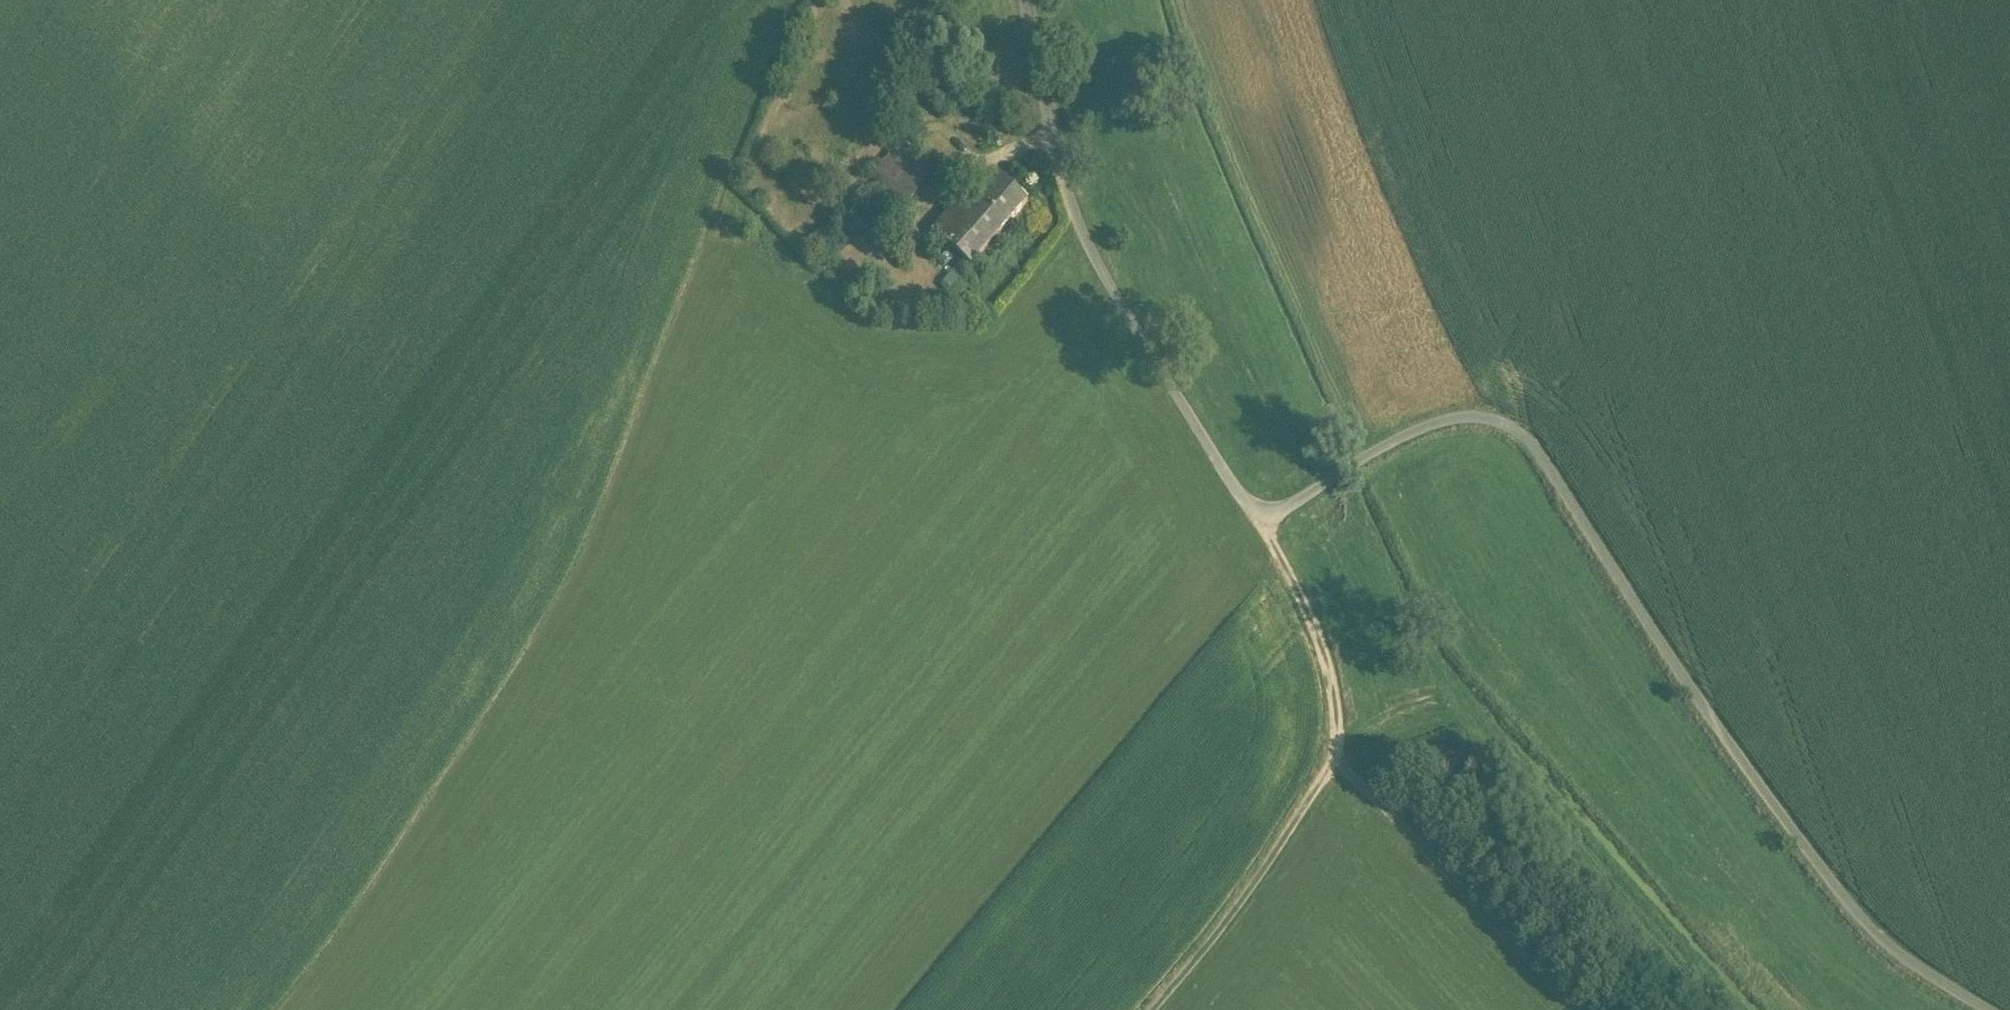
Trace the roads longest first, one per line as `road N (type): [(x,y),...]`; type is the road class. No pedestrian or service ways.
road 1 (unclassified): [(1986,1009),(1899,956),(1843,902),(1689,689),(1529,440),(1487,418),(1445,420),(1260,521),(1076,235),(1029,0)]
road 2 (track): [(1150,1009),(1306,819),(1333,749),(1341,669),(1260,521)]
road 3 (track): [(1581,1009),(1333,749)]

